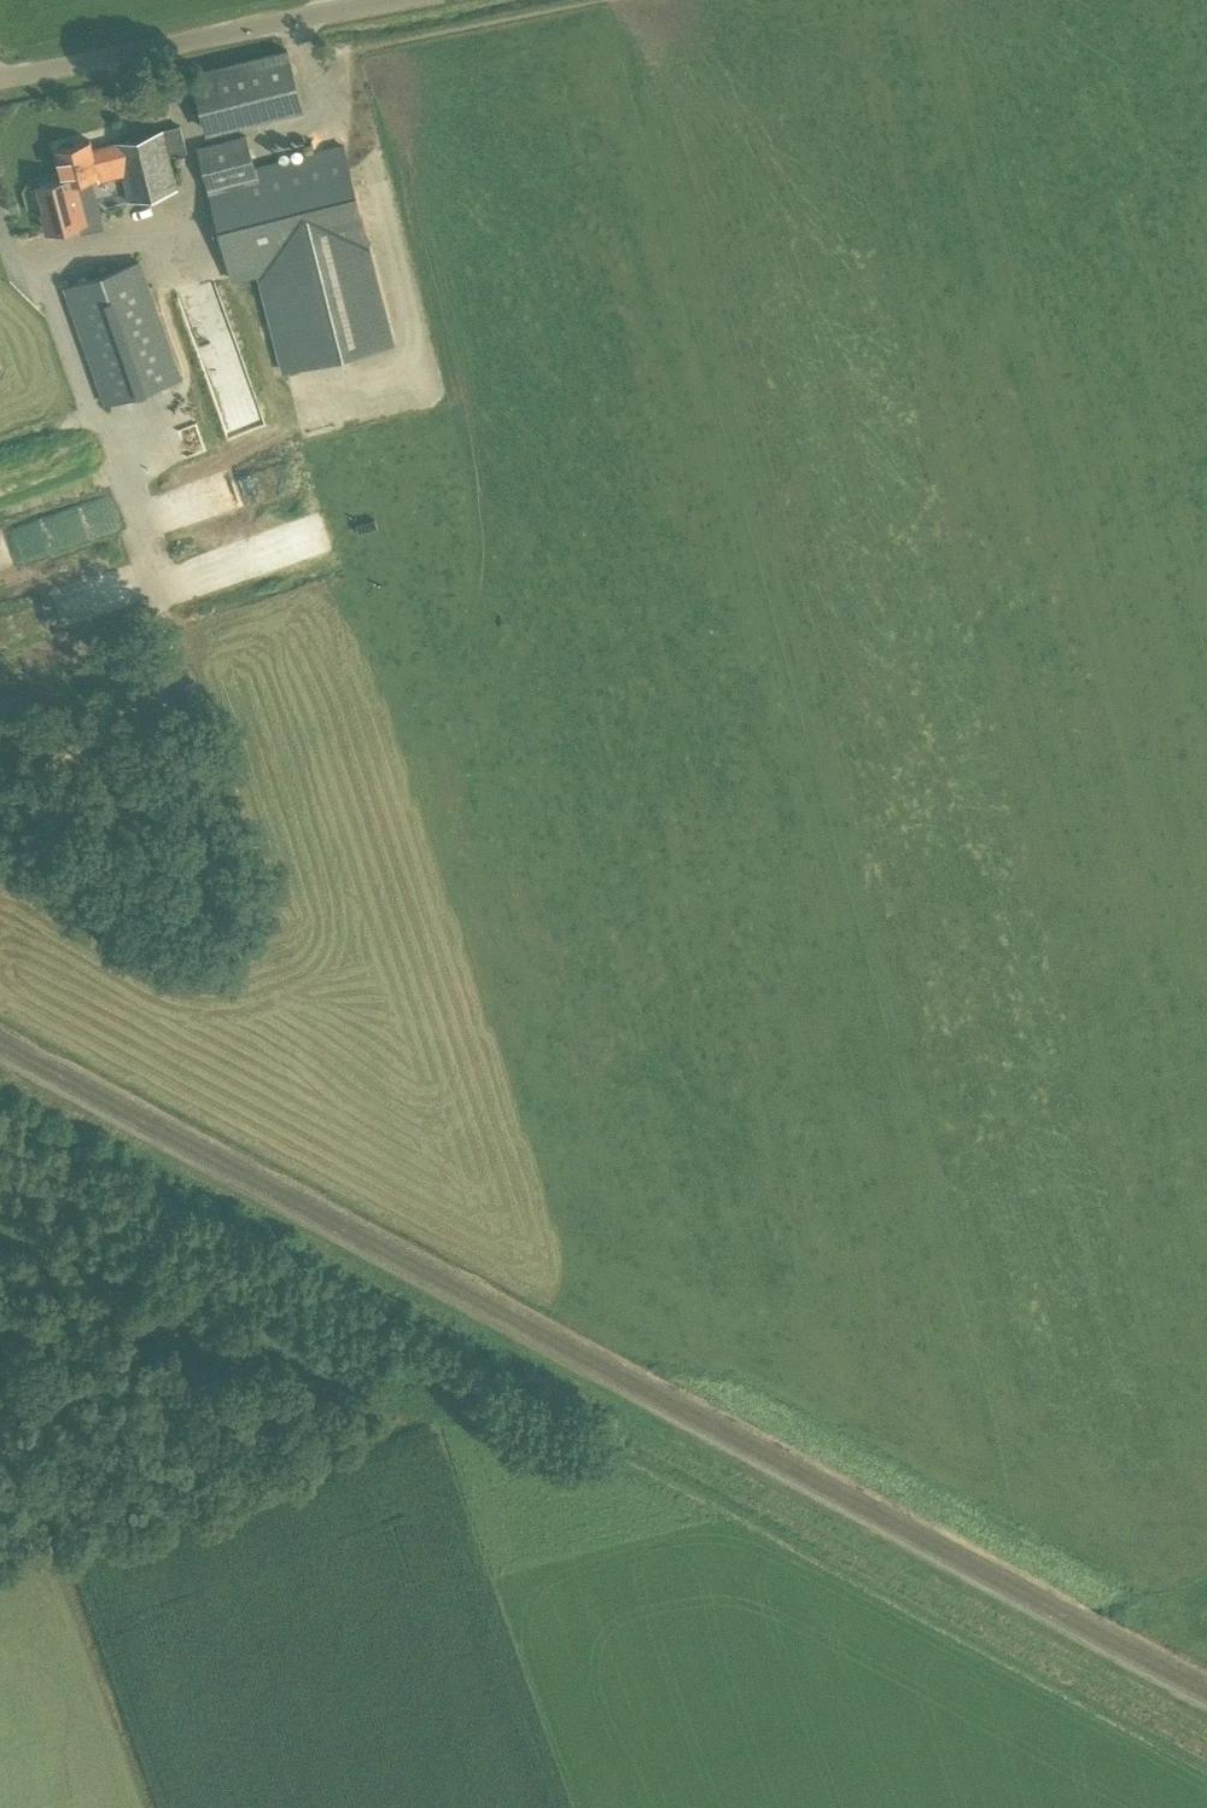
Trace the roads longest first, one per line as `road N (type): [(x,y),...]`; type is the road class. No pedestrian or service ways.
road 1 (unclassified): [(0,79),(397,0)]

